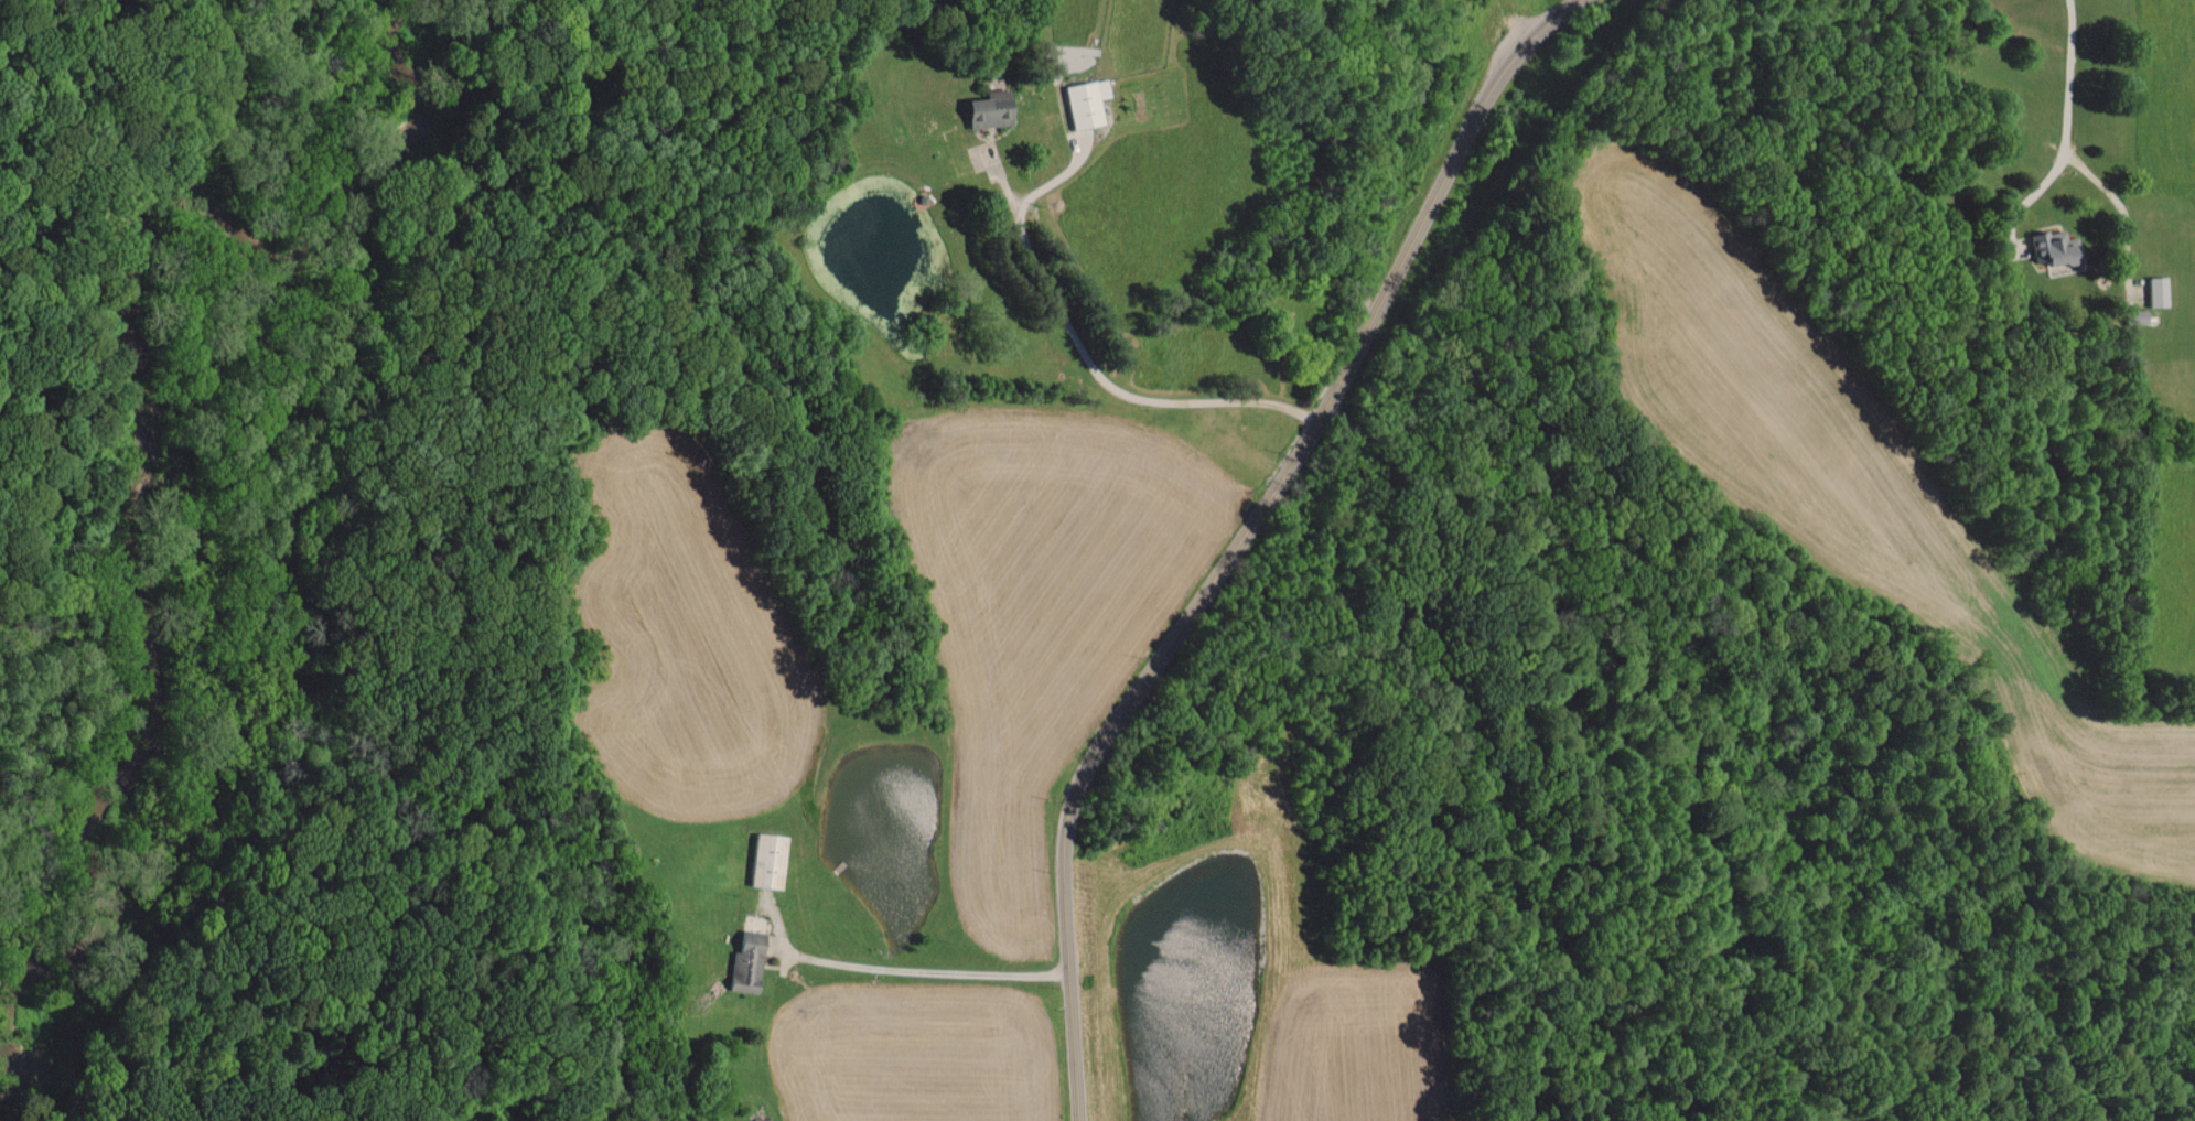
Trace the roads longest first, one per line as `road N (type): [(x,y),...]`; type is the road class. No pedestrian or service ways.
road 1 (primary): [(1078,1120),(1062,856),(1069,801),(1108,723),(1211,585),(1310,431),(1519,50),(1582,0)]

